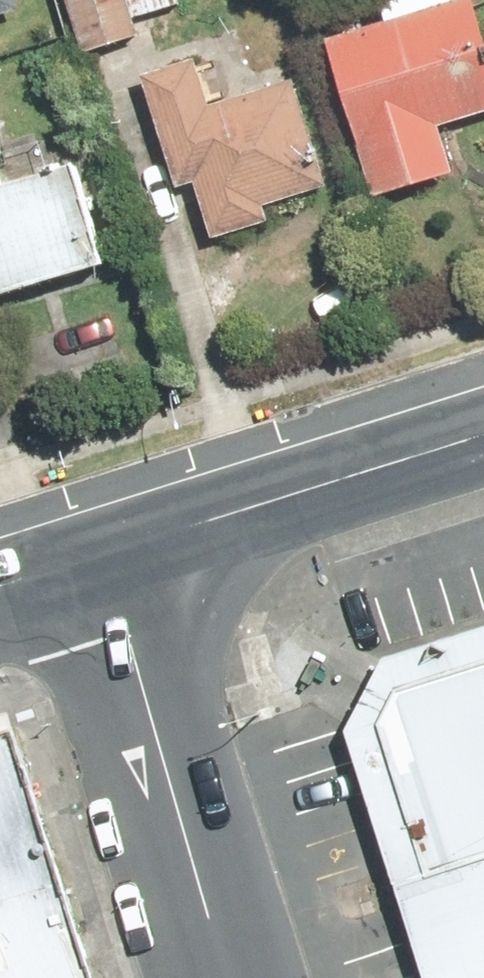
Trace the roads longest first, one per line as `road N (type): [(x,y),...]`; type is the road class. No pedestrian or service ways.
road 1 (residential): [(235,977),(101,558)]
road 2 (secondary): [(101,558),(483,434)]

